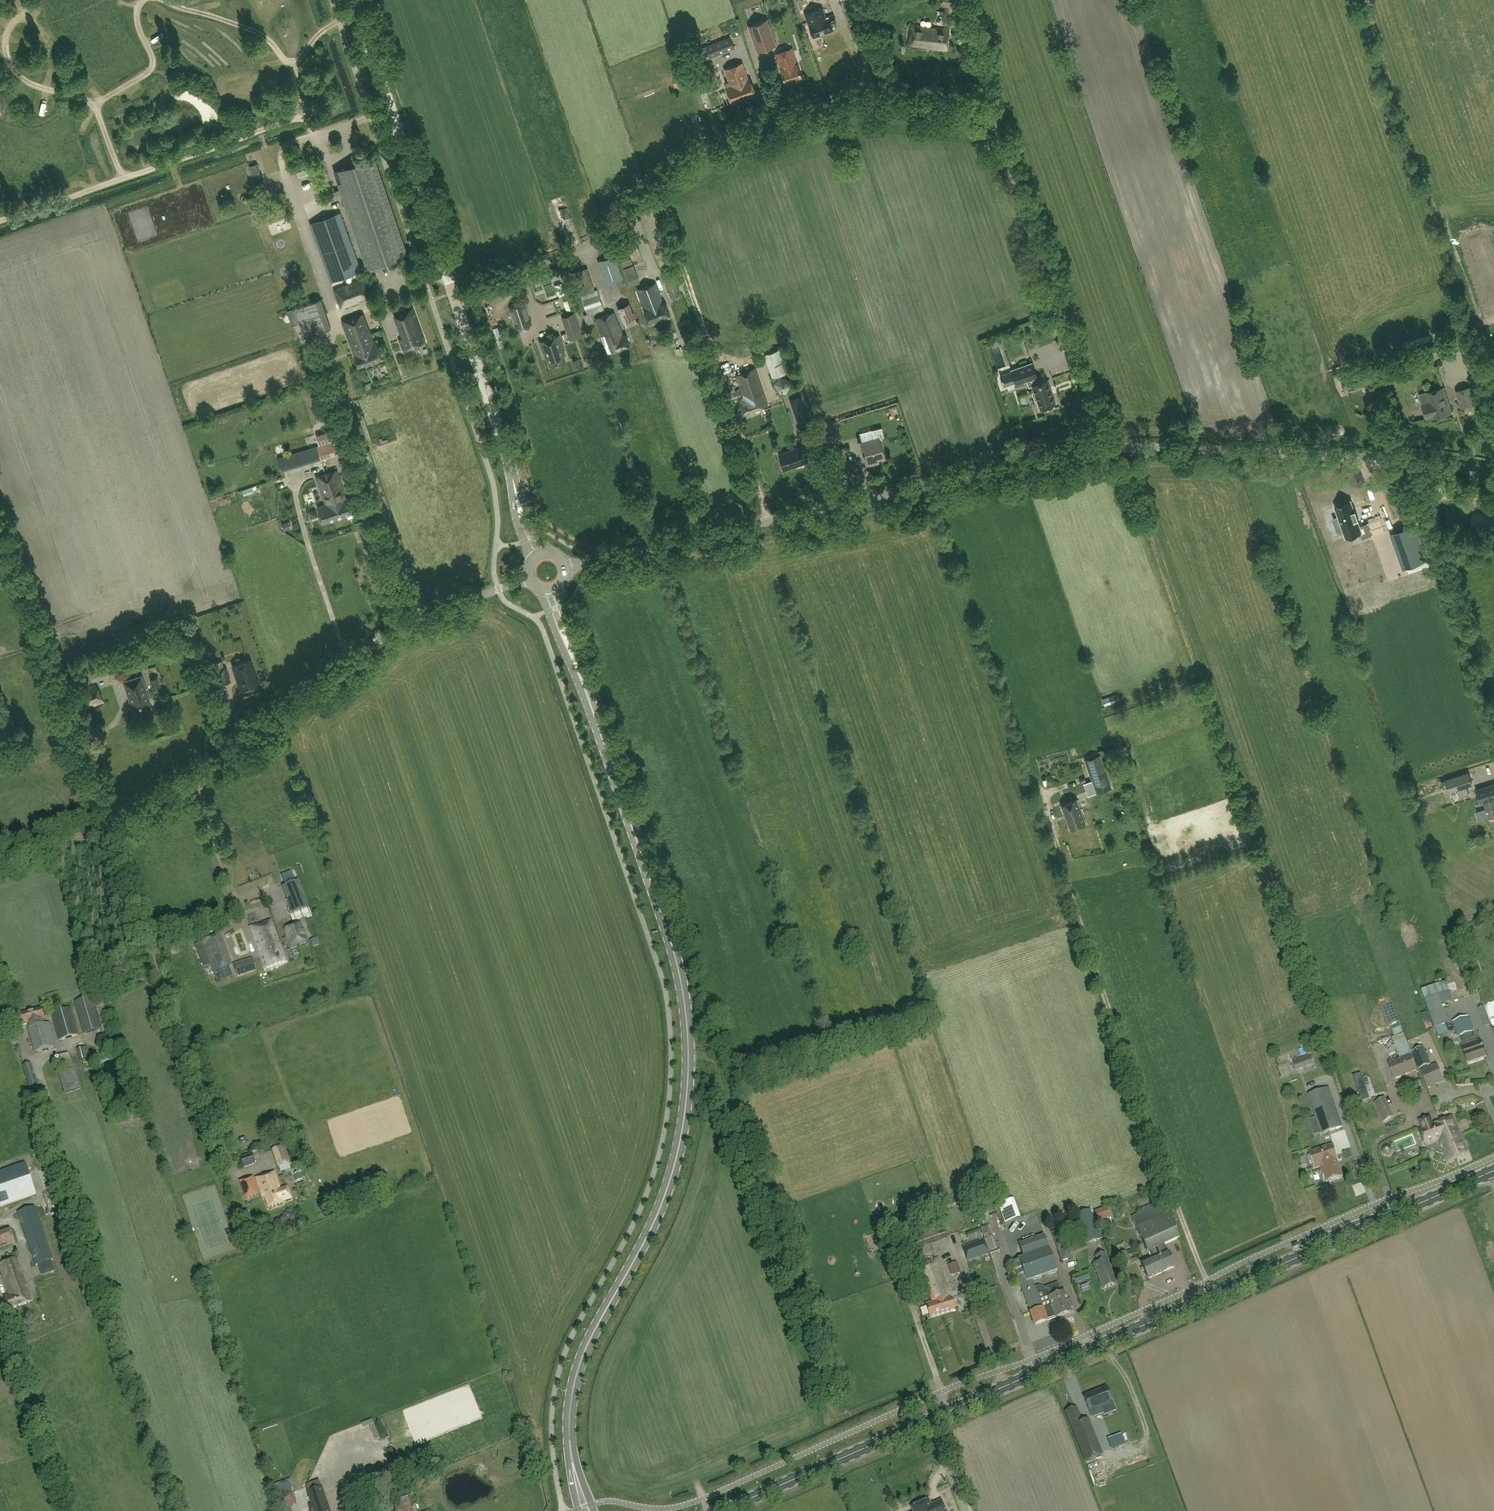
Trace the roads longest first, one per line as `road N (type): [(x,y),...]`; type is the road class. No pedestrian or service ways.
road 1 (tertiary): [(584,1510),(569,1457),(570,1392),(666,1189),(681,1132),(688,1032),(657,895),(550,593)]
road 2 (unclassified): [(1106,448),(991,119),(971,103),(835,104),(746,130),(577,252),(489,285)]
road 3 (secondary): [(723,1510),(1493,1171)]
road 4 (unclassified): [(0,859),(112,823),(357,652),(528,580)]
road 5 (unclassified): [(568,569),(1106,448)]
road 6 (unclassified): [(1493,474),(1418,462),(1106,448)]
road 7 (tertiary): [(453,294),(352,0)]
road 8 (tertiary): [(539,554),(453,294)]

